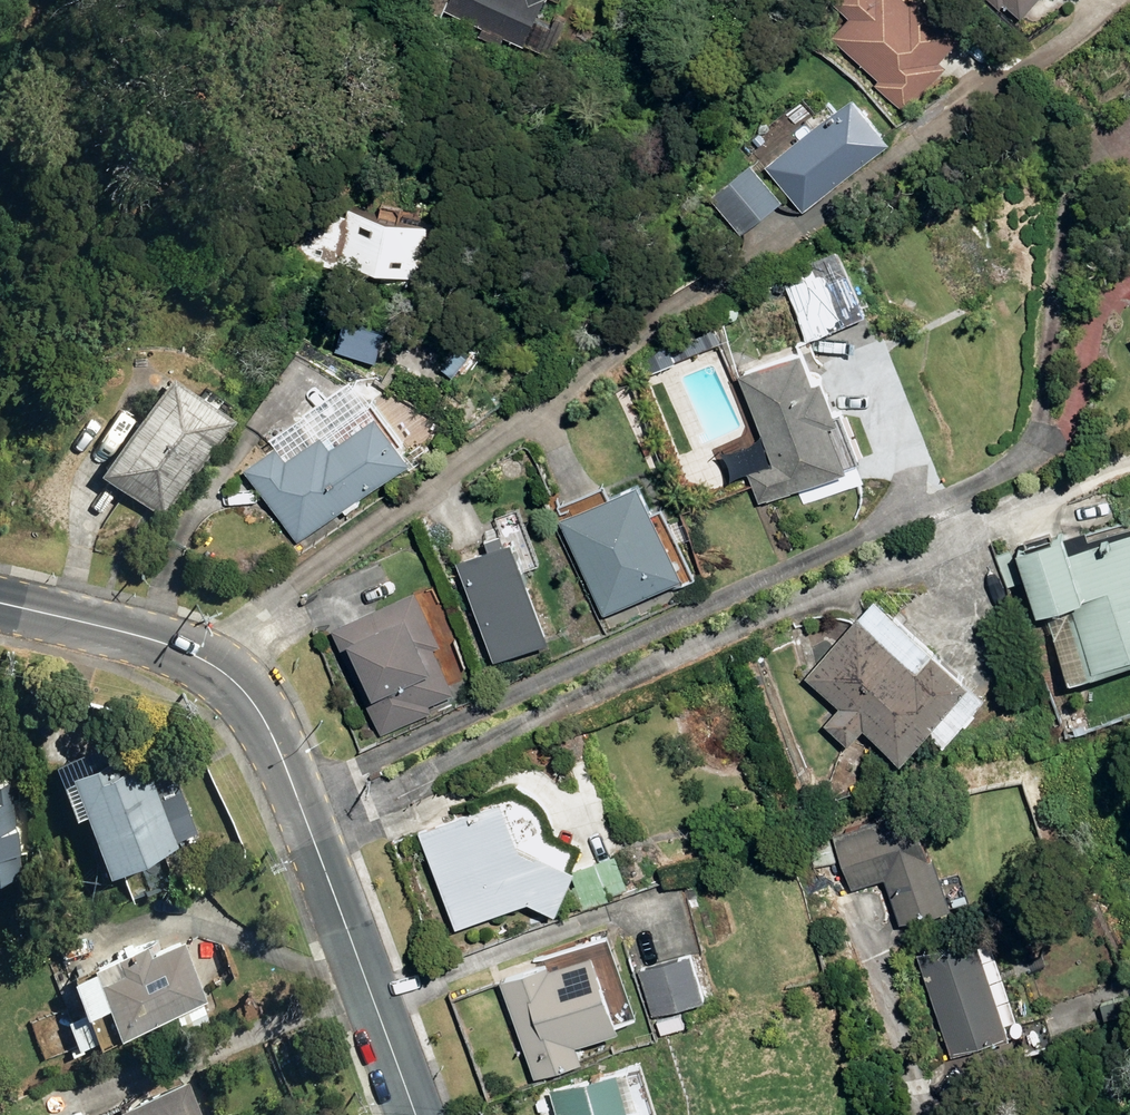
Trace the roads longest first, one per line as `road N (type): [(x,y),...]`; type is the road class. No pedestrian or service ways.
road 1 (secondary): [(414,1114),(299,786),(256,698),(221,669),(138,634),(0,602)]

